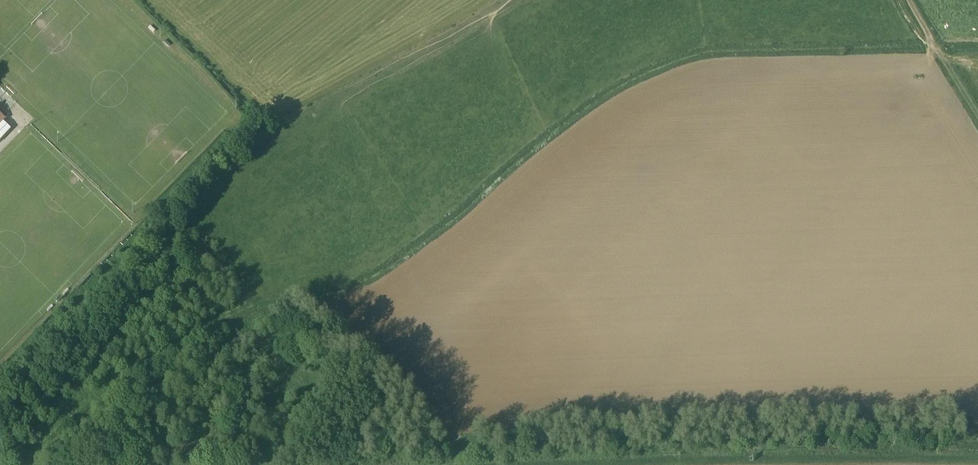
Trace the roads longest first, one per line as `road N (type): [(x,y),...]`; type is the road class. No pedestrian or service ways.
road 1 (track): [(977,115),(906,0)]

